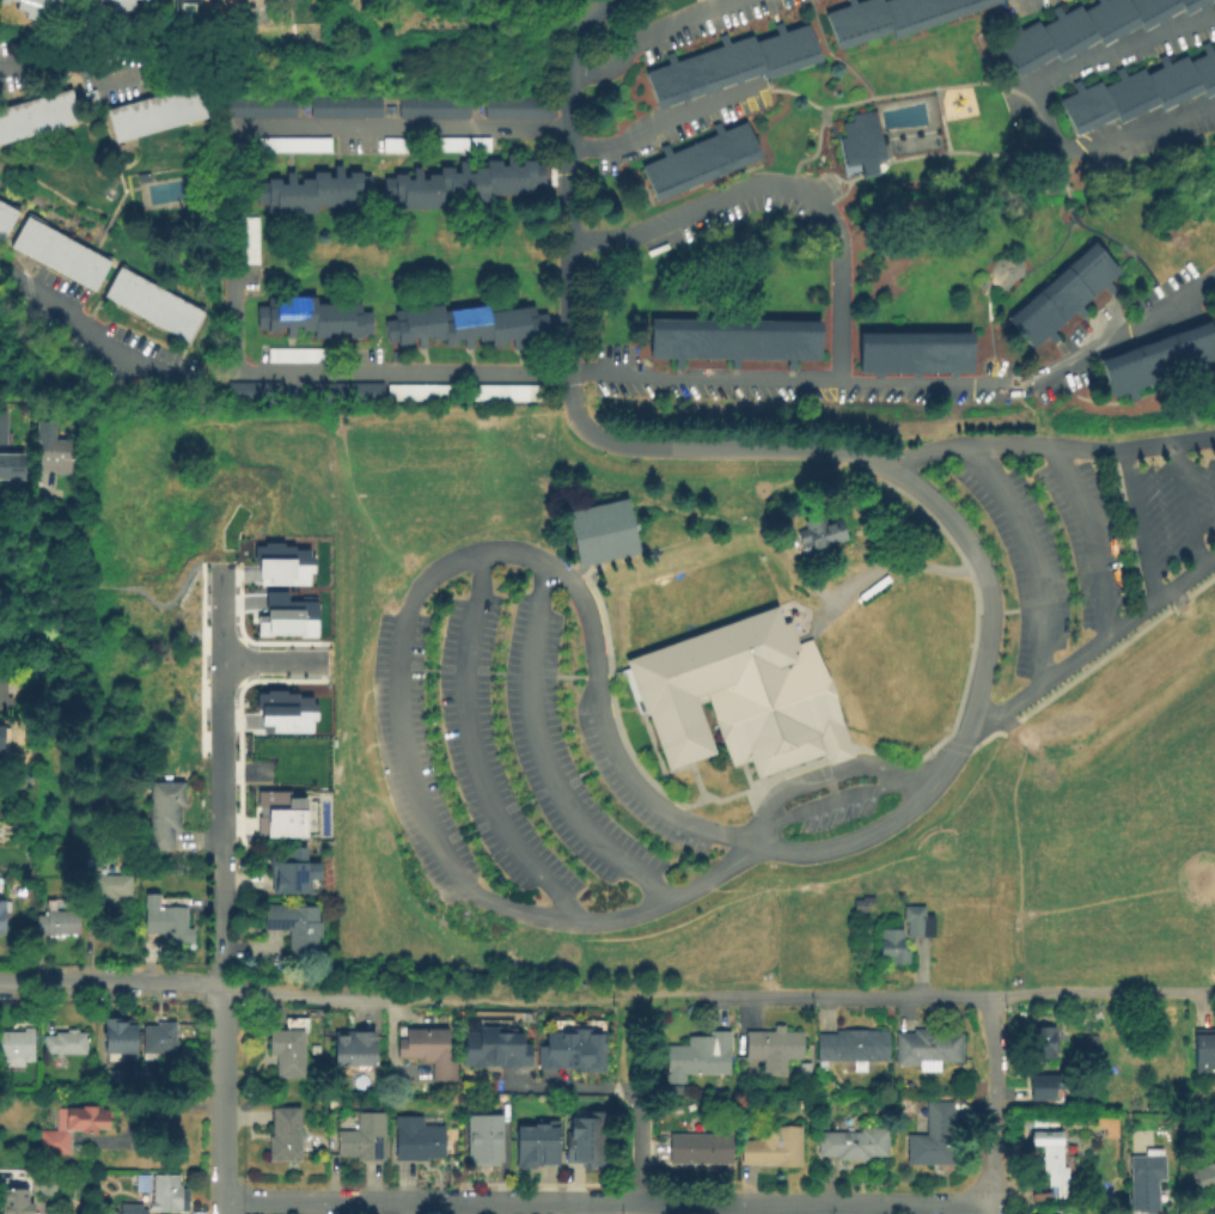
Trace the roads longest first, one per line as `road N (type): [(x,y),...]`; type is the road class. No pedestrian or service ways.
road 1 (track): [(608,1000),(329,1000),(218,987)]
road 2 (residential): [(993,1206),(641,1203)]
road 3 (residential): [(993,998),(703,999)]
road 4 (residential): [(466,1202),(221,1201)]
road 5 (track): [(1214,994),(993,998)]
road 6 (residential): [(218,987),(0,980)]
road 7 (residential): [(218,987),(221,1201)]
road 8 (residential): [(993,998),(993,1206)]
road 9 (residential): [(220,575),(220,762)]
road 10 (residential): [(641,1203),(466,1202)]
road 11 (residential): [(220,762),(219,899)]

